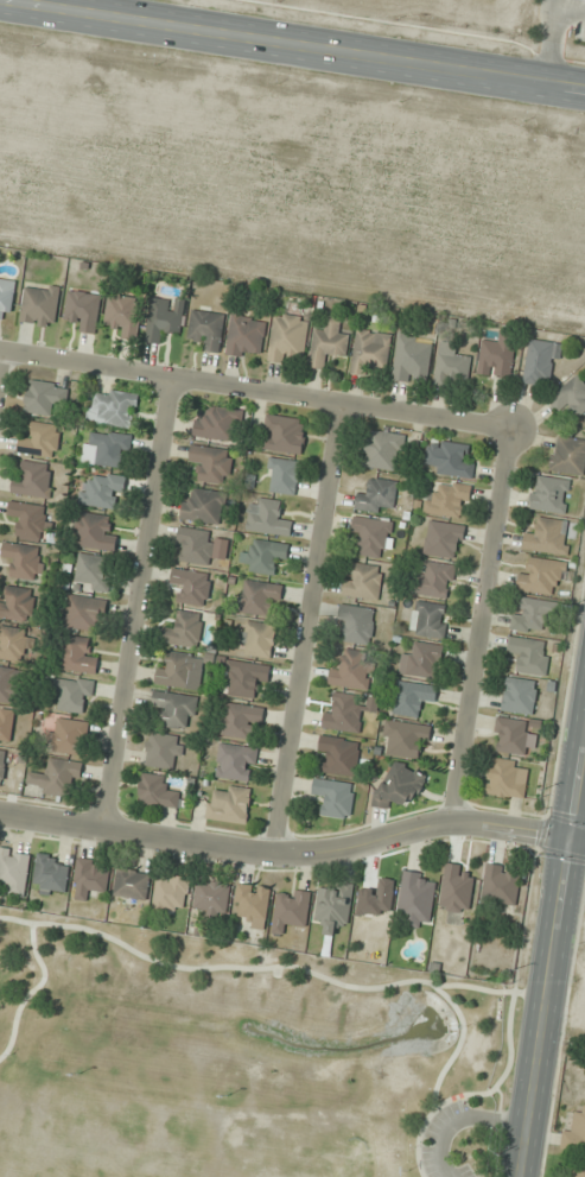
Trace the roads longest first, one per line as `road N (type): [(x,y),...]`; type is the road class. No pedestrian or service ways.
road 1 (residential): [(584,844),(430,824),(352,849),(278,856),(0,810)]
road 2 (secondary): [(584,89),(12,0)]
road 3 (residential): [(0,351),(511,429)]
road 4 (residential): [(278,856),(341,404)]
road 5 (residential): [(107,827),(172,380)]
road 6 (residential): [(511,429),(454,824)]
road 7 (tertiary): [(525,1176),(584,792)]

